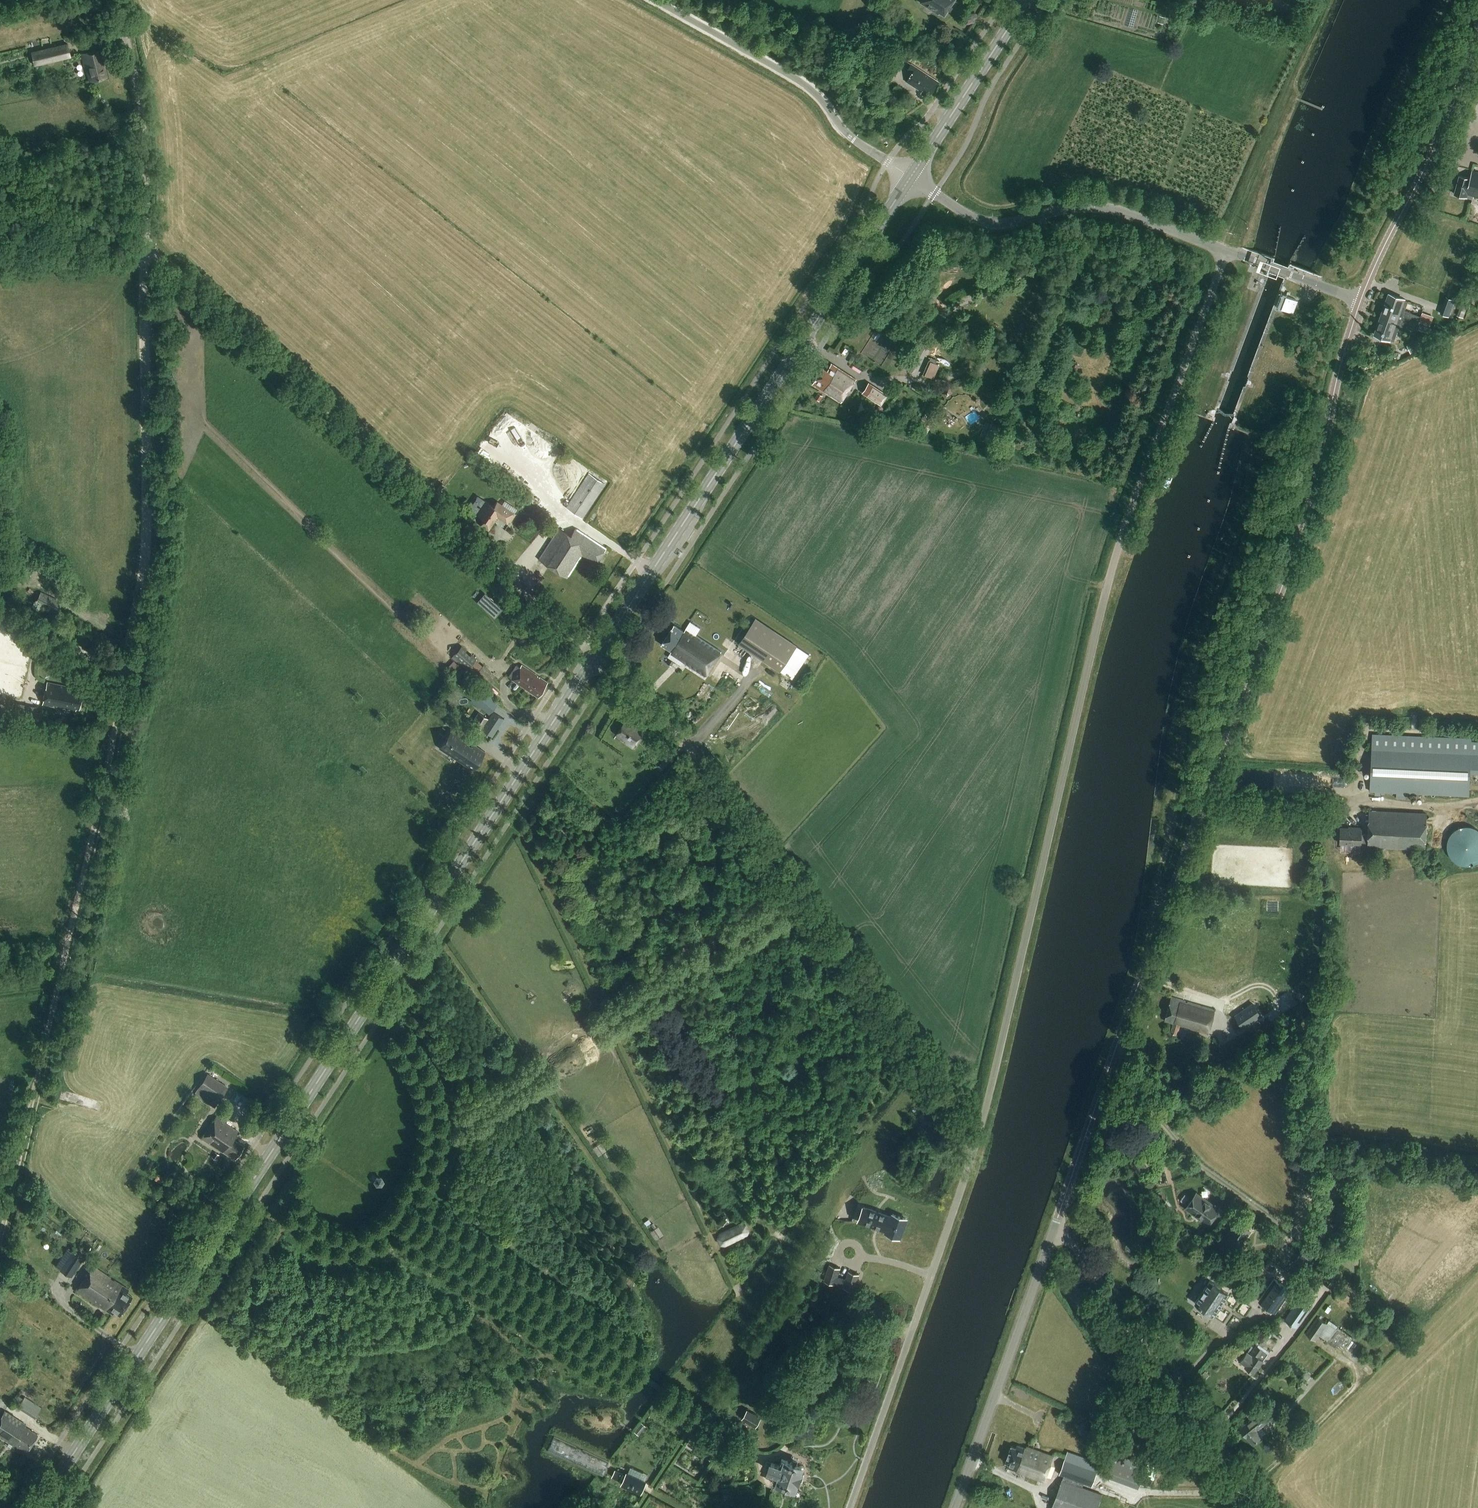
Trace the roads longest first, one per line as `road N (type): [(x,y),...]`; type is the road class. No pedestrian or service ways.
road 1 (unclassified): [(850,1507),(974,1154),(1107,588),(1228,251)]
road 2 (secondary): [(39,1507),(597,659)]
road 3 (track): [(146,259),(145,572),(0,1240)]
road 4 (unclassified): [(1054,1231),(1308,511),(1361,299)]
road 5 (unclassified): [(597,659),(153,247)]
road 6 (secondary): [(597,659),(911,177)]
road 7 (track): [(974,1154),(907,1035),(715,785)]
road 8 (unclassified): [(1228,251),(1109,208),(985,222),(911,177)]
road 9 (unclassified): [(911,177),(854,140),(802,82),(657,0)]
road 10 (unclassified): [(956,1507),(1054,1231)]
road 11 (unclassified): [(1361,299),(1477,37)]
road 12 (track): [(1206,801),(1477,801)]
road 13 (unclassified): [(1216,1441),(1070,1240),(1054,1231)]
road 14 (unclassified): [(153,247),(140,97),(118,0)]
road 15 (secondary): [(911,177),(1027,0)]
road 16 (unclassified): [(715,785),(670,726),(597,659)]
road 17 (unclassified): [(1361,299),(1228,251)]
road 18 (unclassified): [(140,263),(0,260)]

